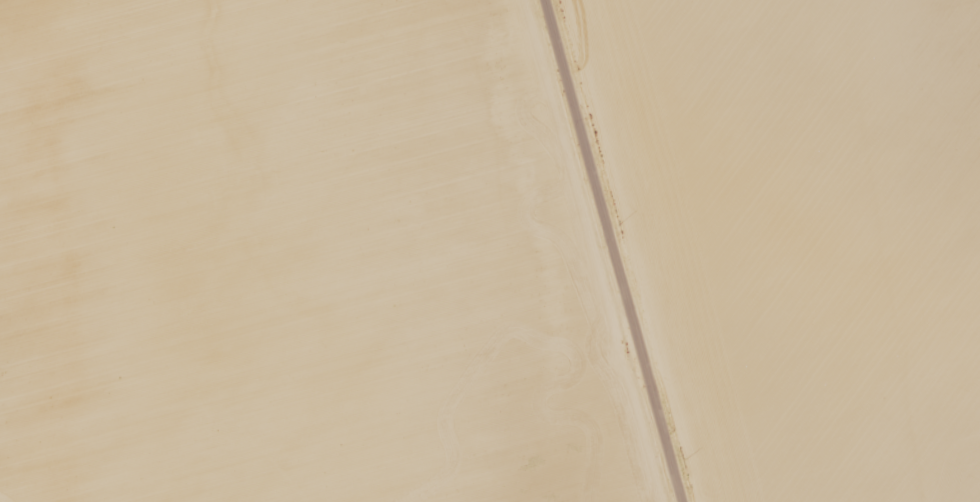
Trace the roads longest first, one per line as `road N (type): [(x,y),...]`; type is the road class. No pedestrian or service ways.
road 1 (residential): [(683,501),(581,122),(566,107),(537,0)]

